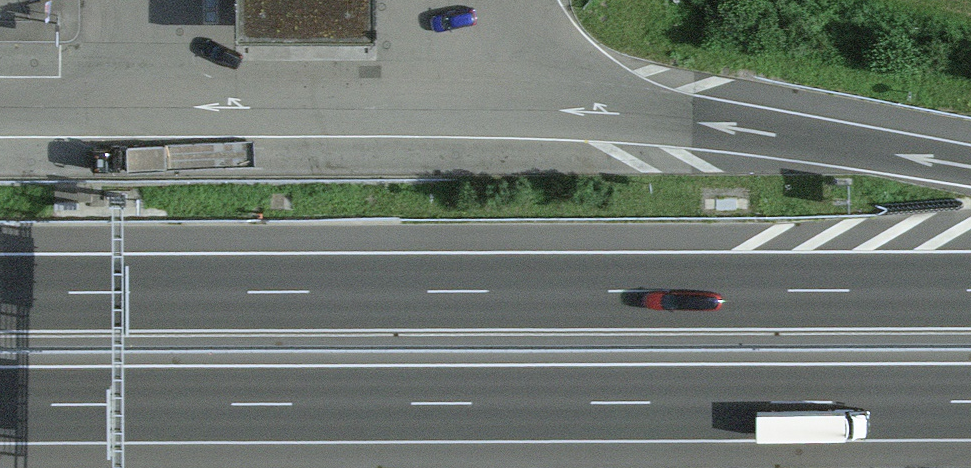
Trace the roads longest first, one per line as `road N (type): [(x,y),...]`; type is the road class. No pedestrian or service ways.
road 1 (motorway): [(0,406),(970,402)]
road 2 (motorway): [(970,291),(0,294)]
road 3 (motorway): [(970,162),(774,129)]

